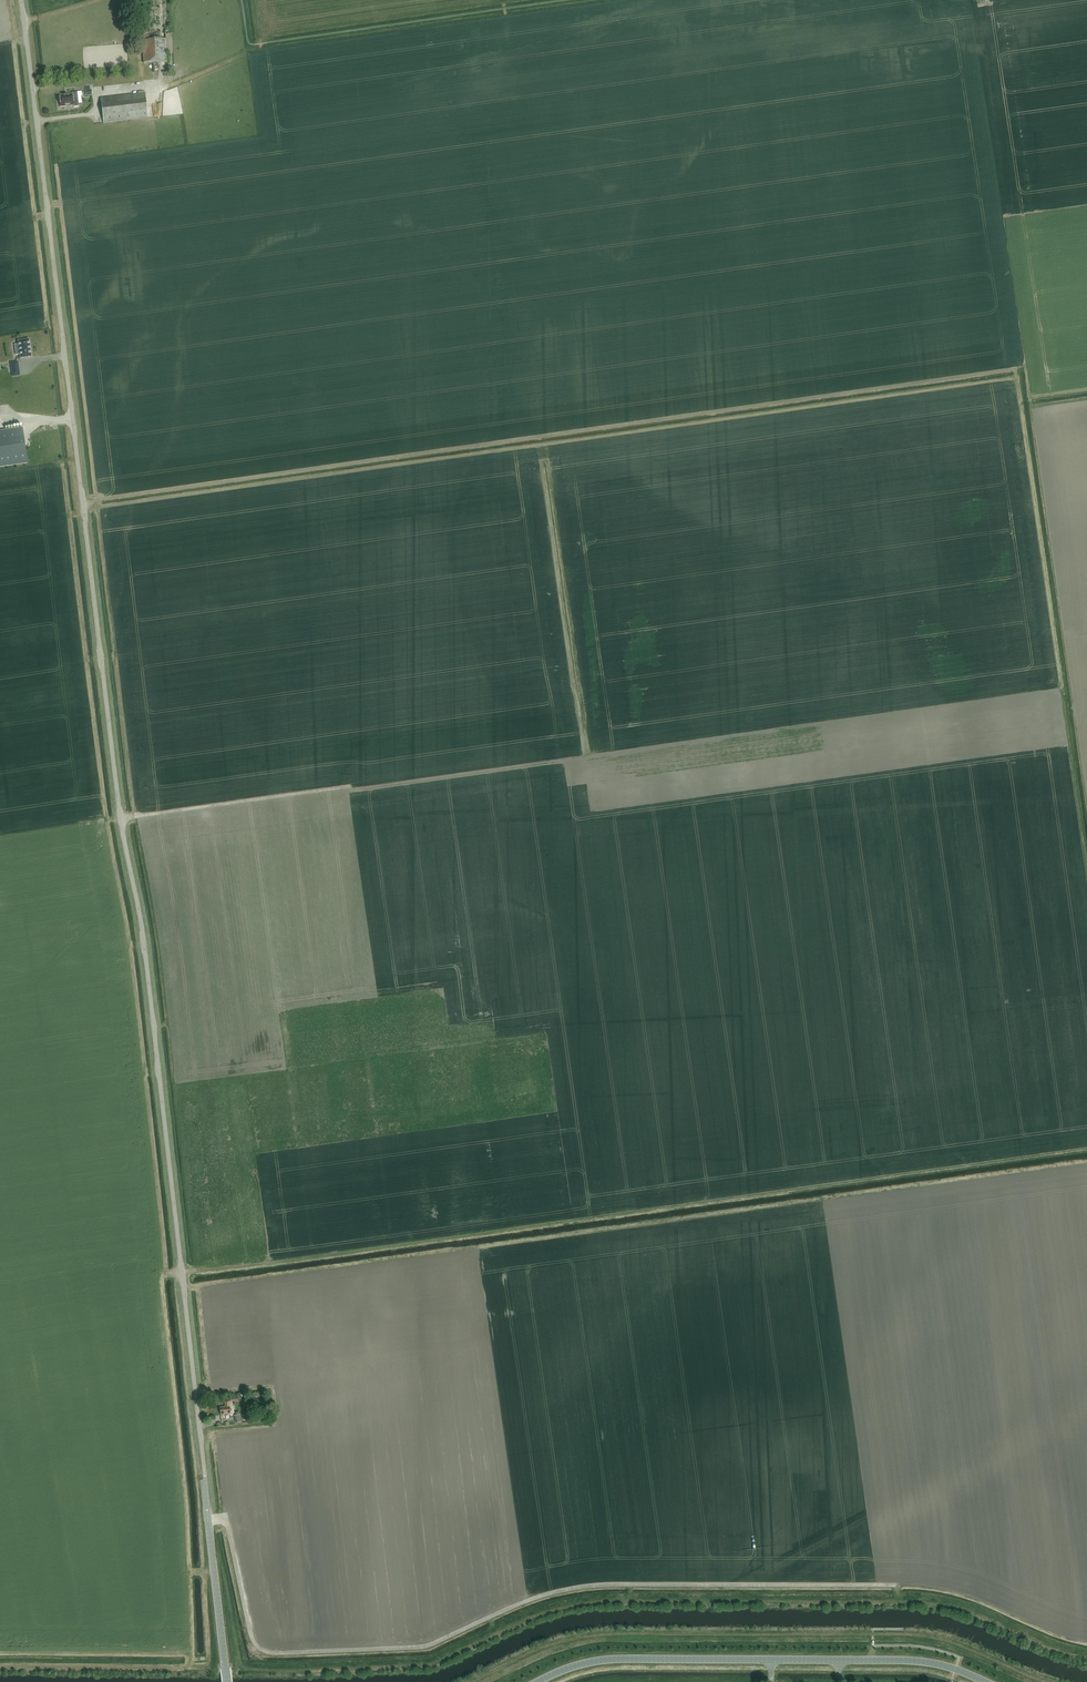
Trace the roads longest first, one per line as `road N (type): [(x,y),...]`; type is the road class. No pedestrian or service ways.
road 1 (unclassified): [(227,1681),(143,942),(120,818),(19,0)]
road 2 (track): [(166,88),(246,56),(641,0)]
road 3 (unclassified): [(539,1681),(588,1663),(634,1659),(919,1662),(985,1681)]

